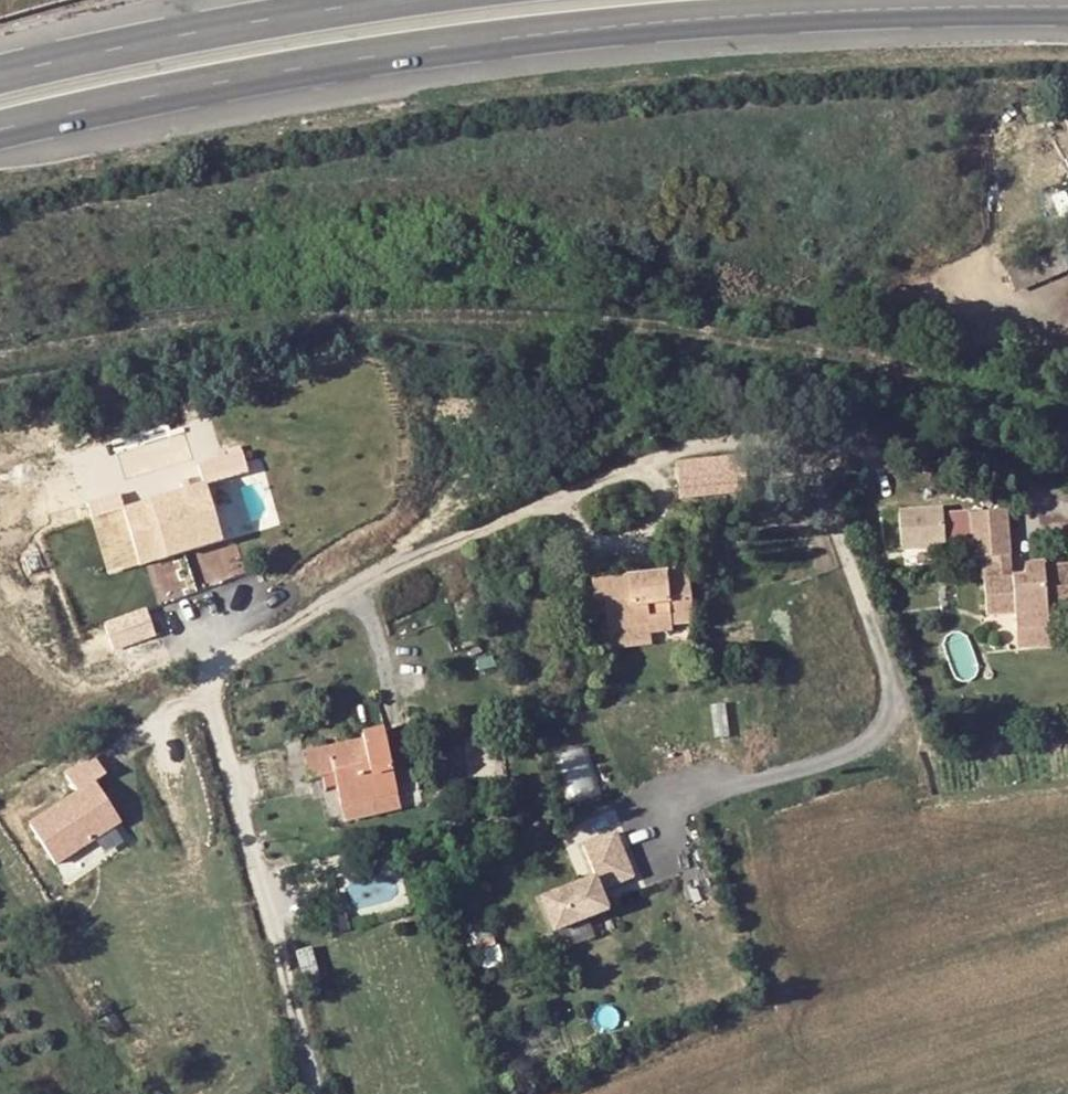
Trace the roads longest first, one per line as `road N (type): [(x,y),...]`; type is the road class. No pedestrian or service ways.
road 1 (trunk): [(0,135),(286,75),(627,20),(1067,8)]
road 2 (residential): [(781,437),(700,439),(652,457),(398,566),(219,668),(212,702),(309,1093)]
road 3 (trunk): [(409,0),(105,55),(0,84)]

